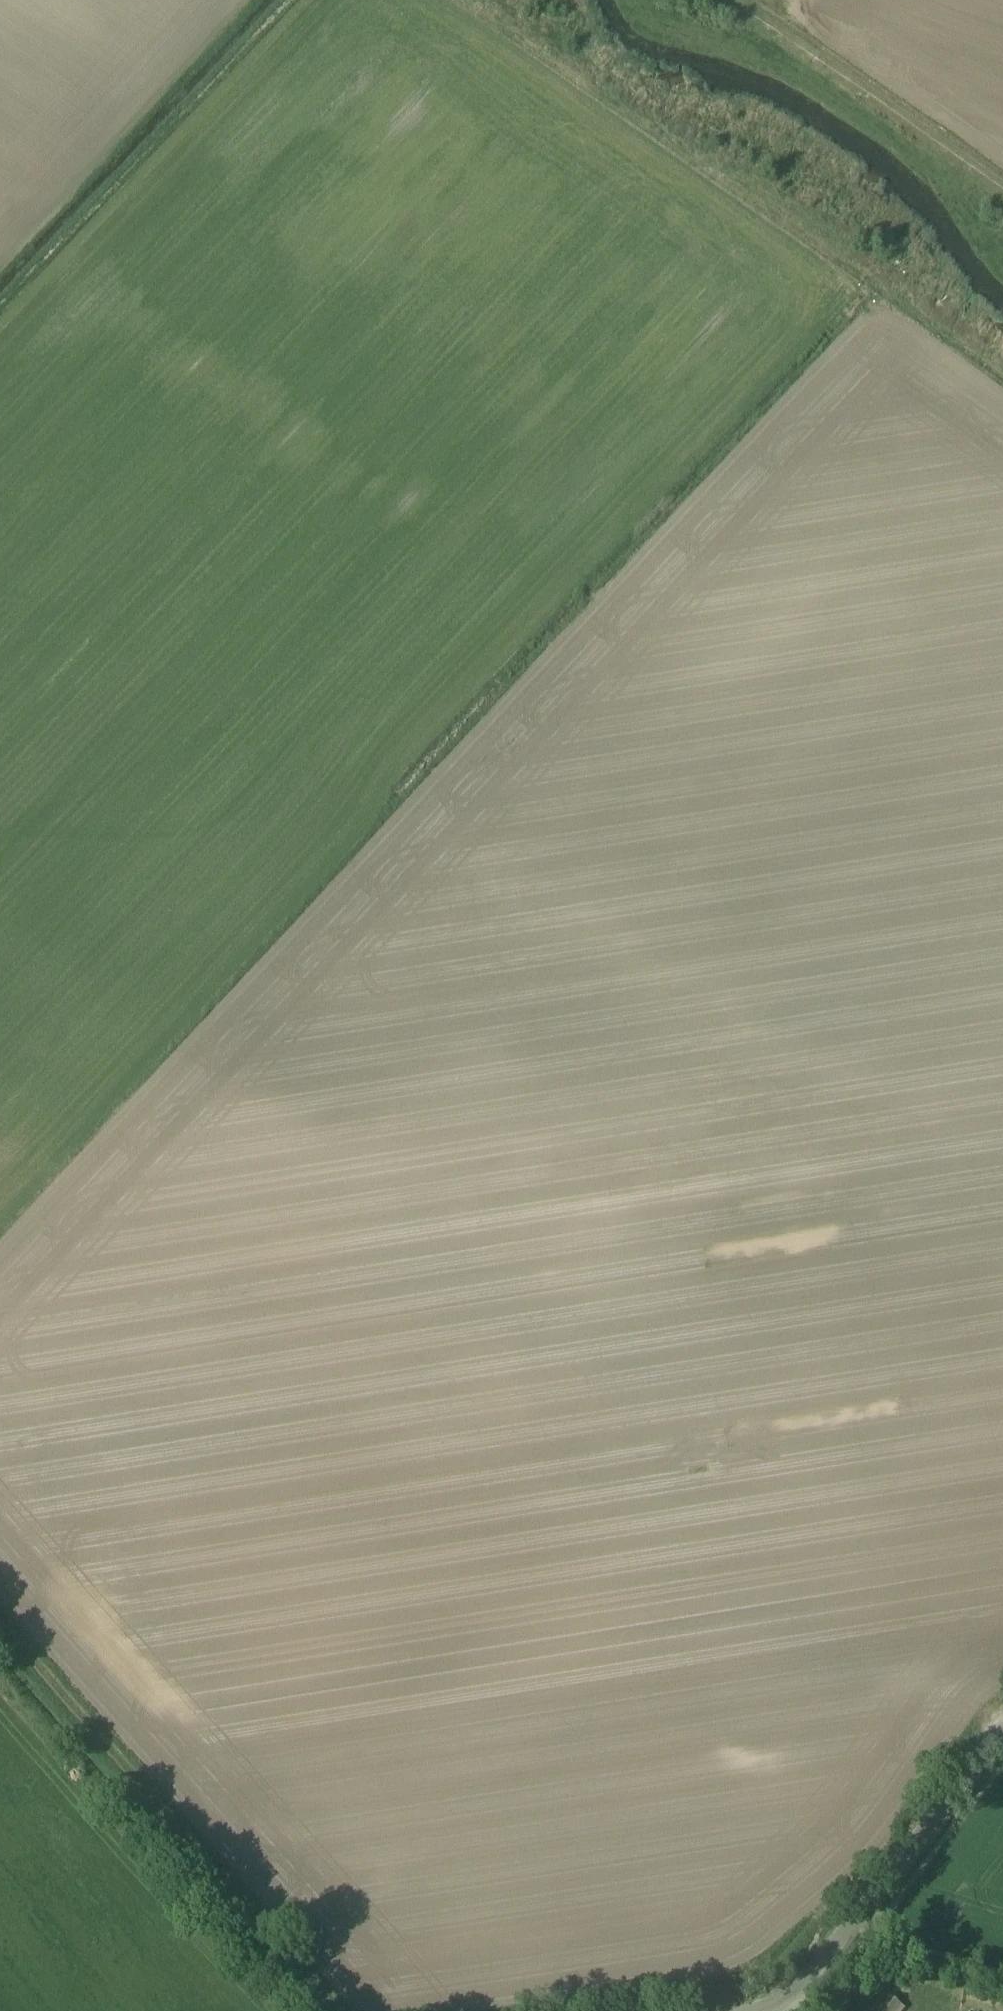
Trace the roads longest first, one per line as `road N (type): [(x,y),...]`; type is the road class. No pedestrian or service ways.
road 1 (unclassified): [(746,2010),(783,1999),(814,1971),(1002,1732)]

